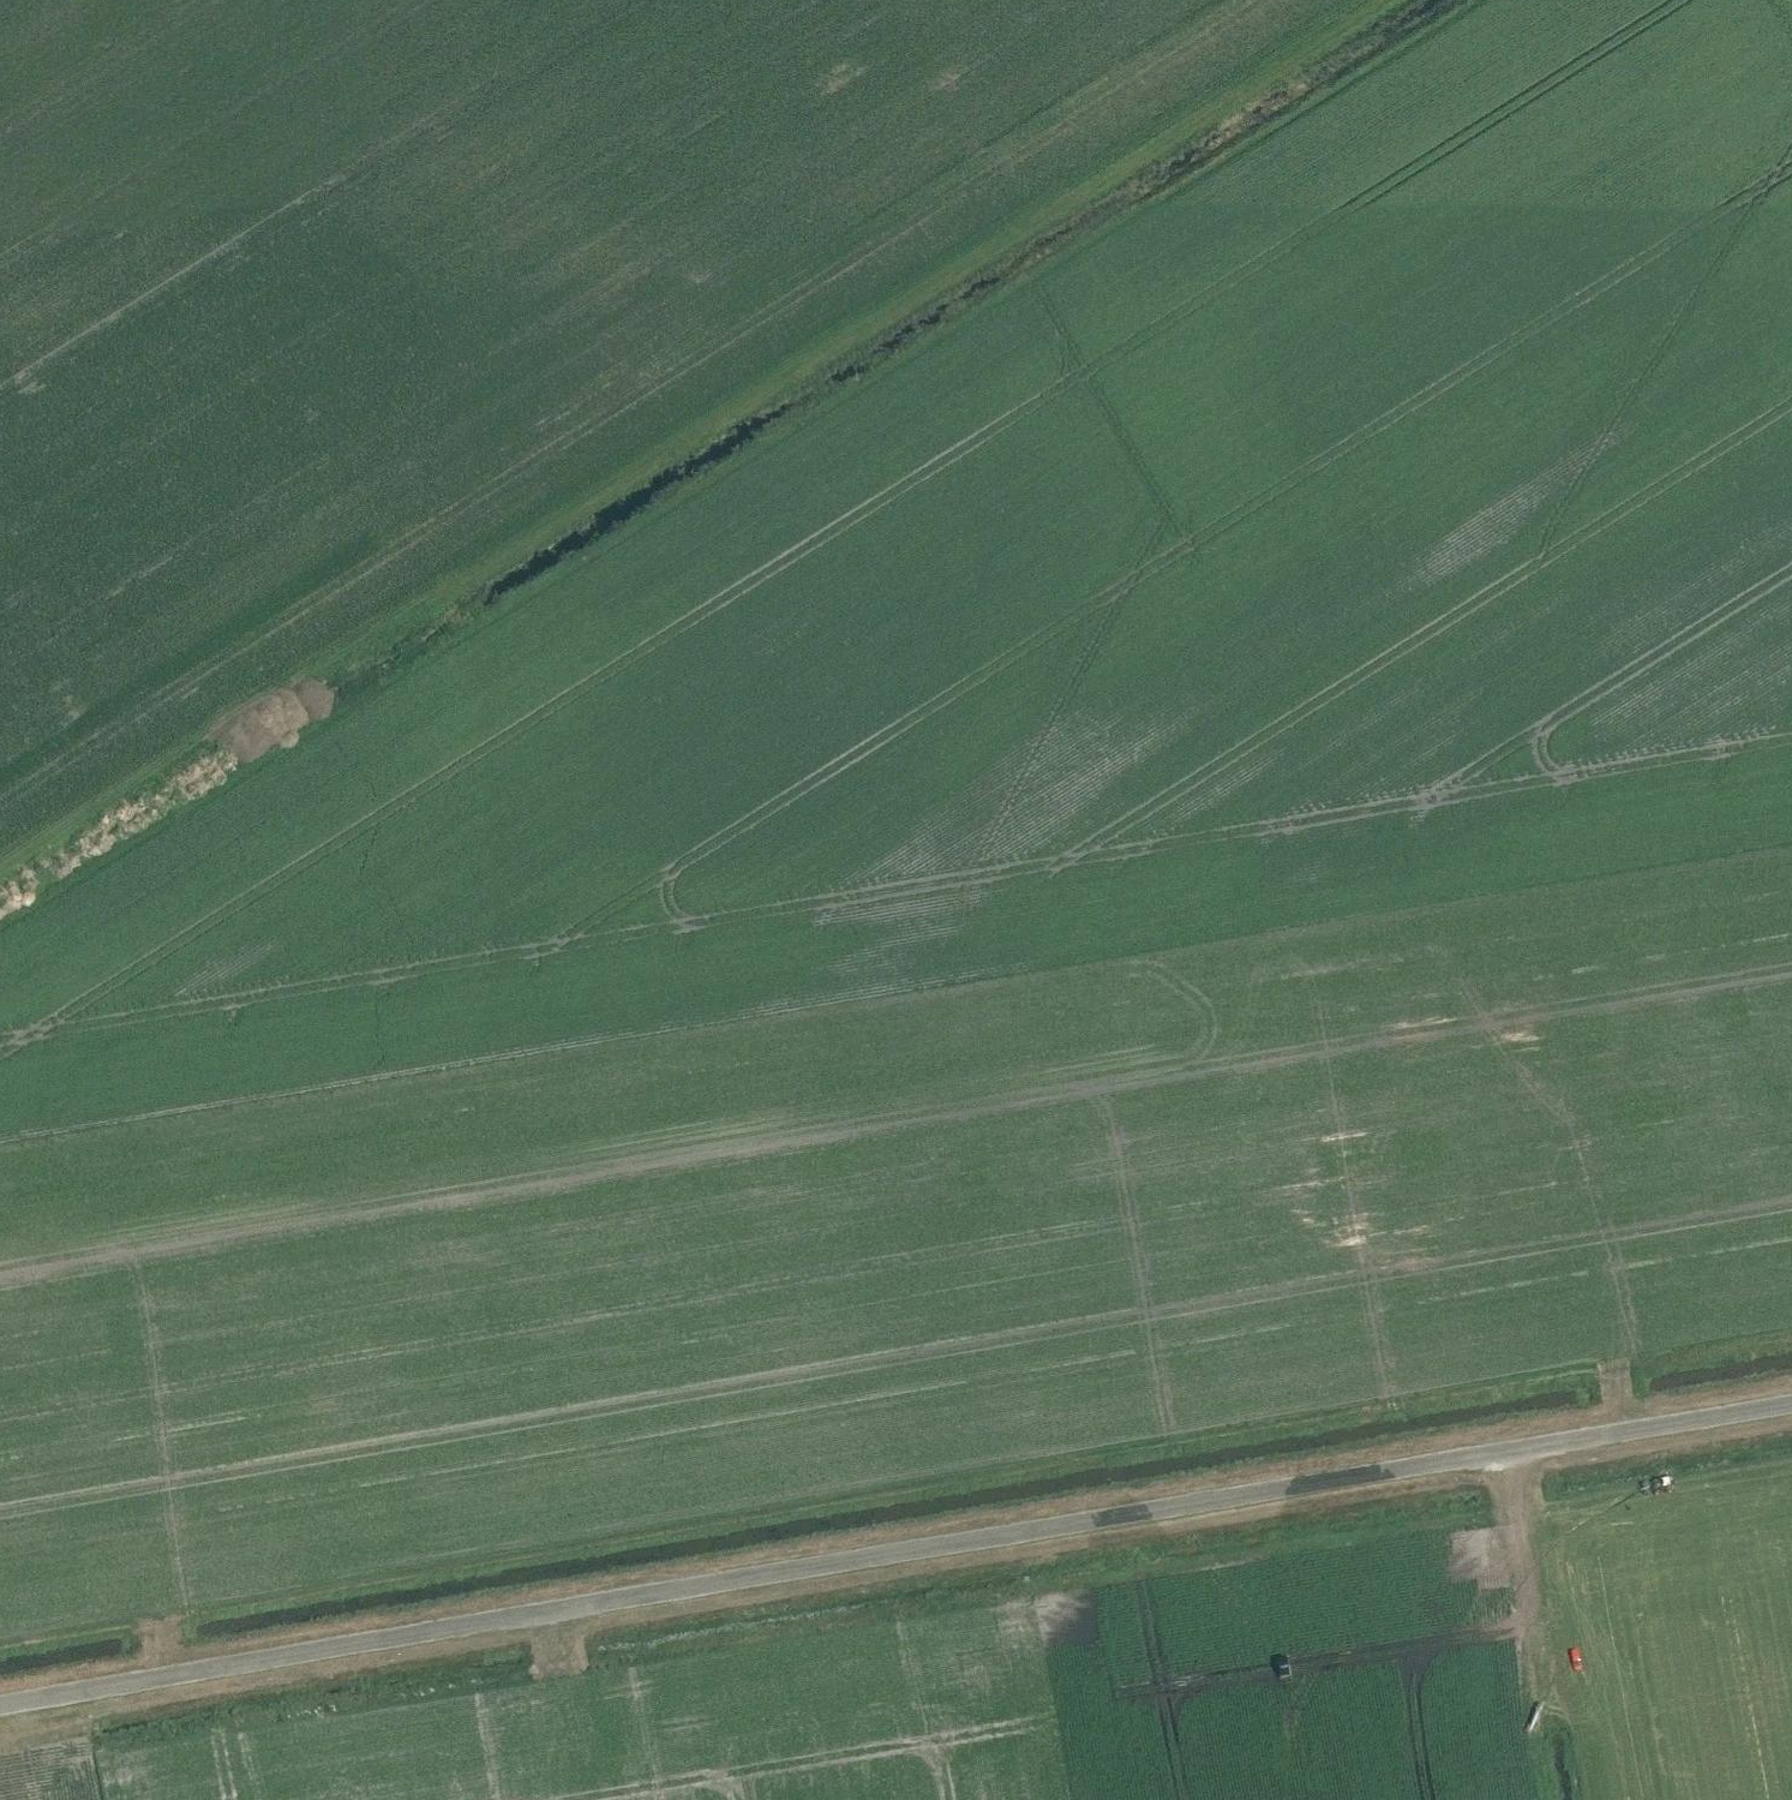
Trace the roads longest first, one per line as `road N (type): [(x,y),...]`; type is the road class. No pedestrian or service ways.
road 1 (unclassified): [(0,1708),(1791,1406)]

